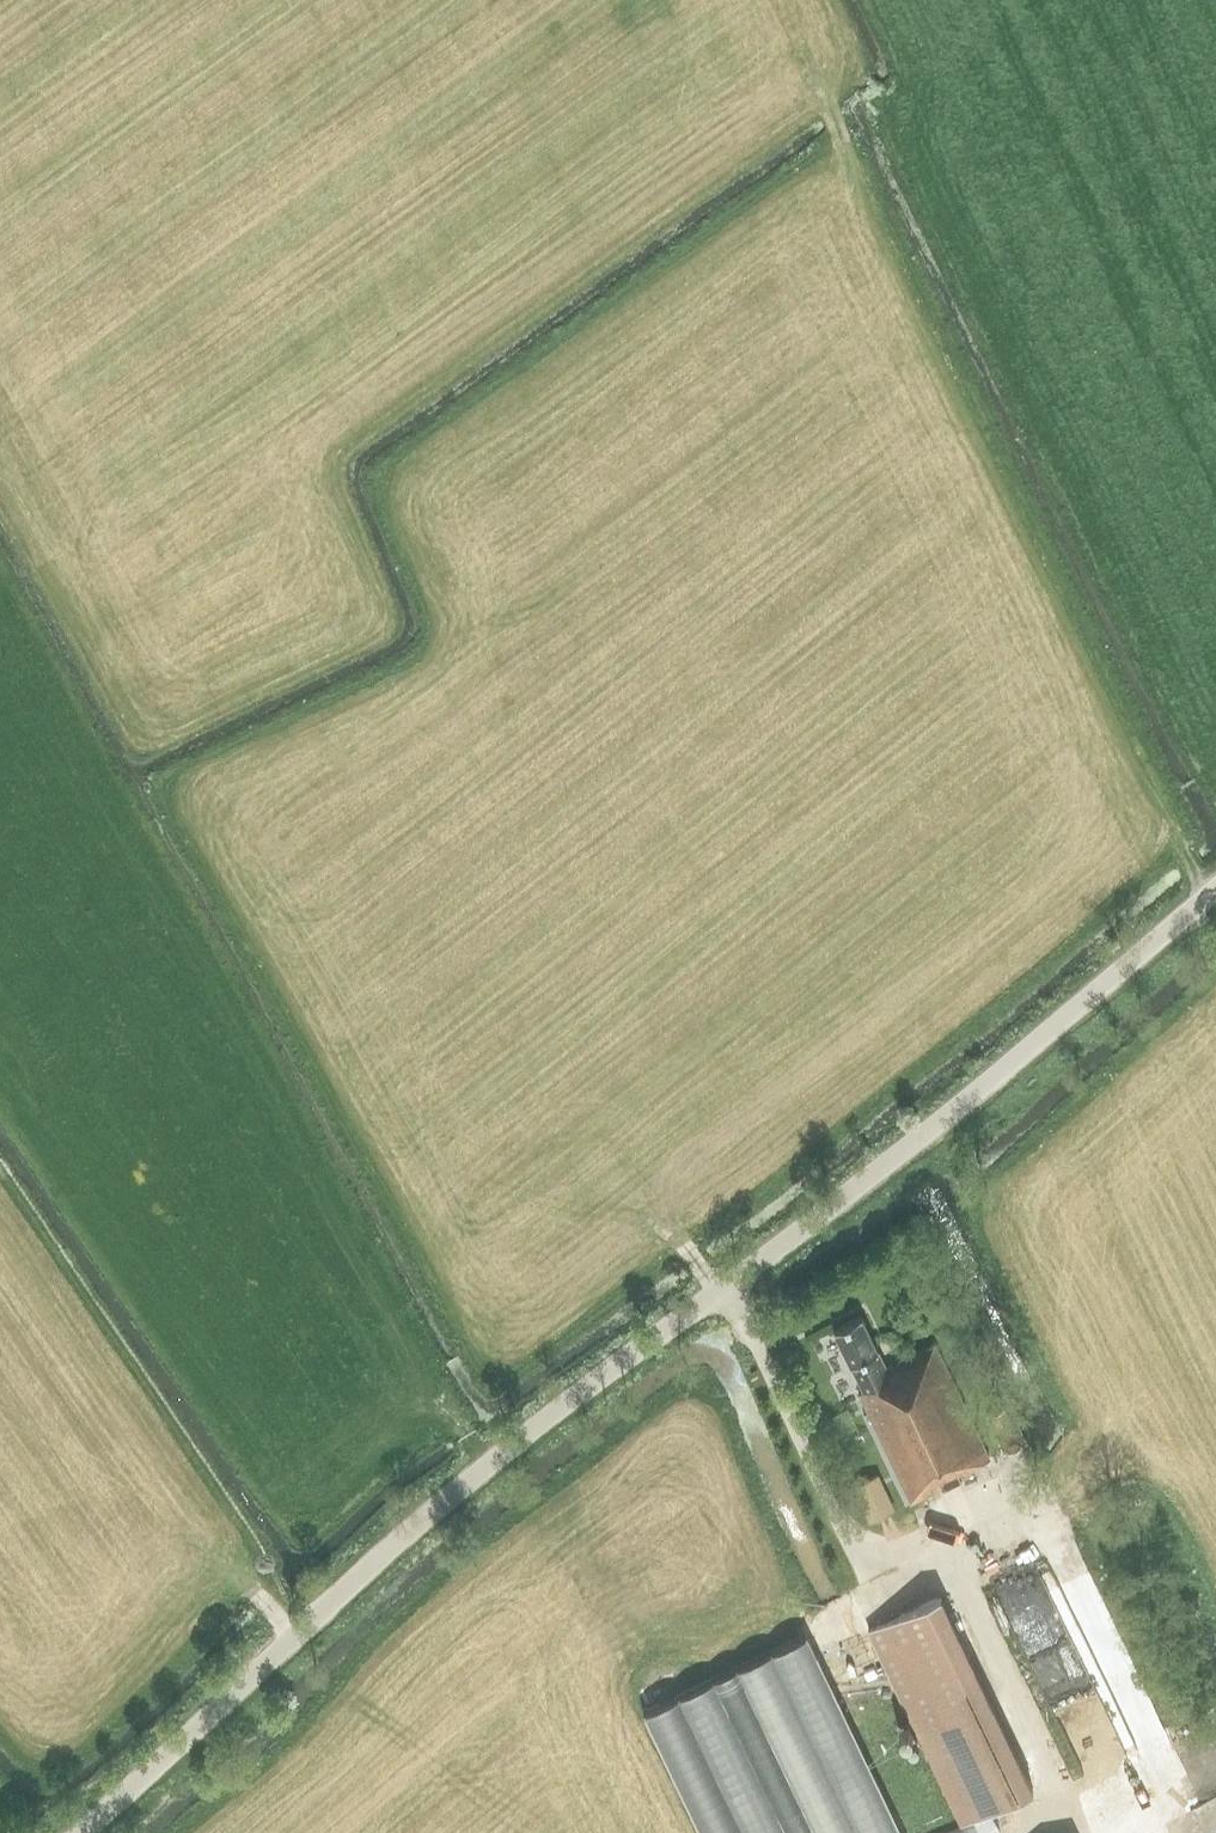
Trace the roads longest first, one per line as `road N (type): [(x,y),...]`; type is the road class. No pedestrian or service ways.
road 1 (tertiary): [(80,1832),(402,1539),(903,1152),(1215,890)]

